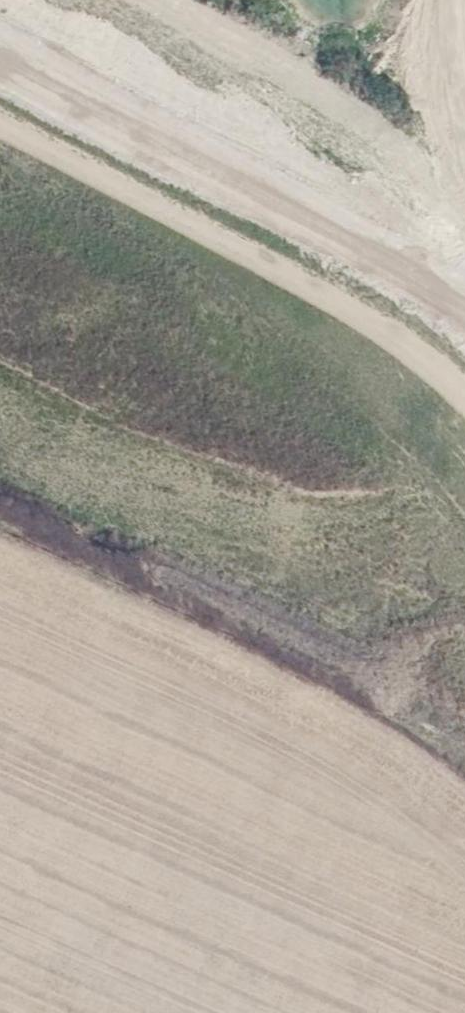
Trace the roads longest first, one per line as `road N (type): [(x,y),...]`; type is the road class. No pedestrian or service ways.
road 1 (primary): [(0,292),(148,427),(464,750)]
road 2 (primary): [(464,690),(246,463),(0,236)]

